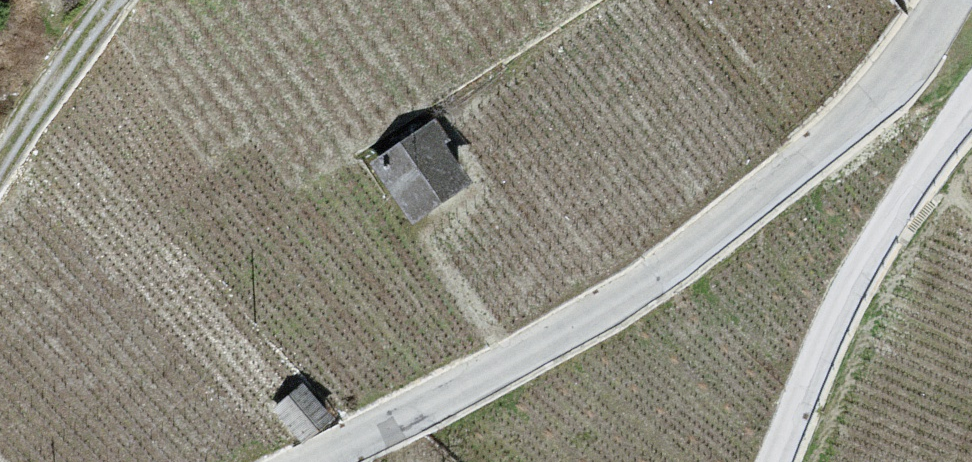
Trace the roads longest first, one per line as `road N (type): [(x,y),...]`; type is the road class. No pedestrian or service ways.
road 1 (unclassified): [(949,0),(919,51),(868,108),(629,301),(321,461)]
road 2 (unclassified): [(774,461),(840,294),(971,99)]
road 3 (track): [(0,168),(107,0)]

